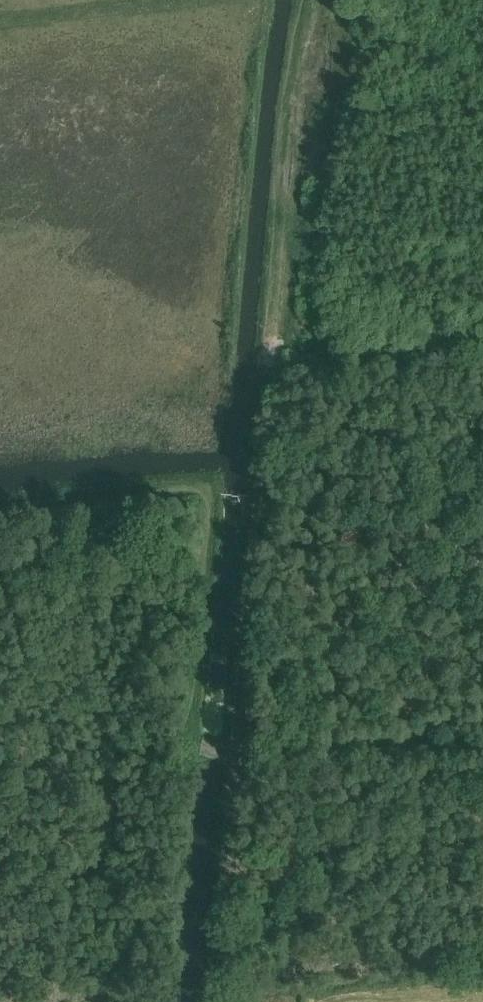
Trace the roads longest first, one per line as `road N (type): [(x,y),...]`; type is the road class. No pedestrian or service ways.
road 1 (track): [(305,0),(251,535)]
road 2 (track): [(232,762),(207,750),(200,730),(224,510),(200,494),(178,493),(0,511)]
road 3 (track): [(232,762),(212,1001)]
road 4 (track): [(251,535),(232,762)]

